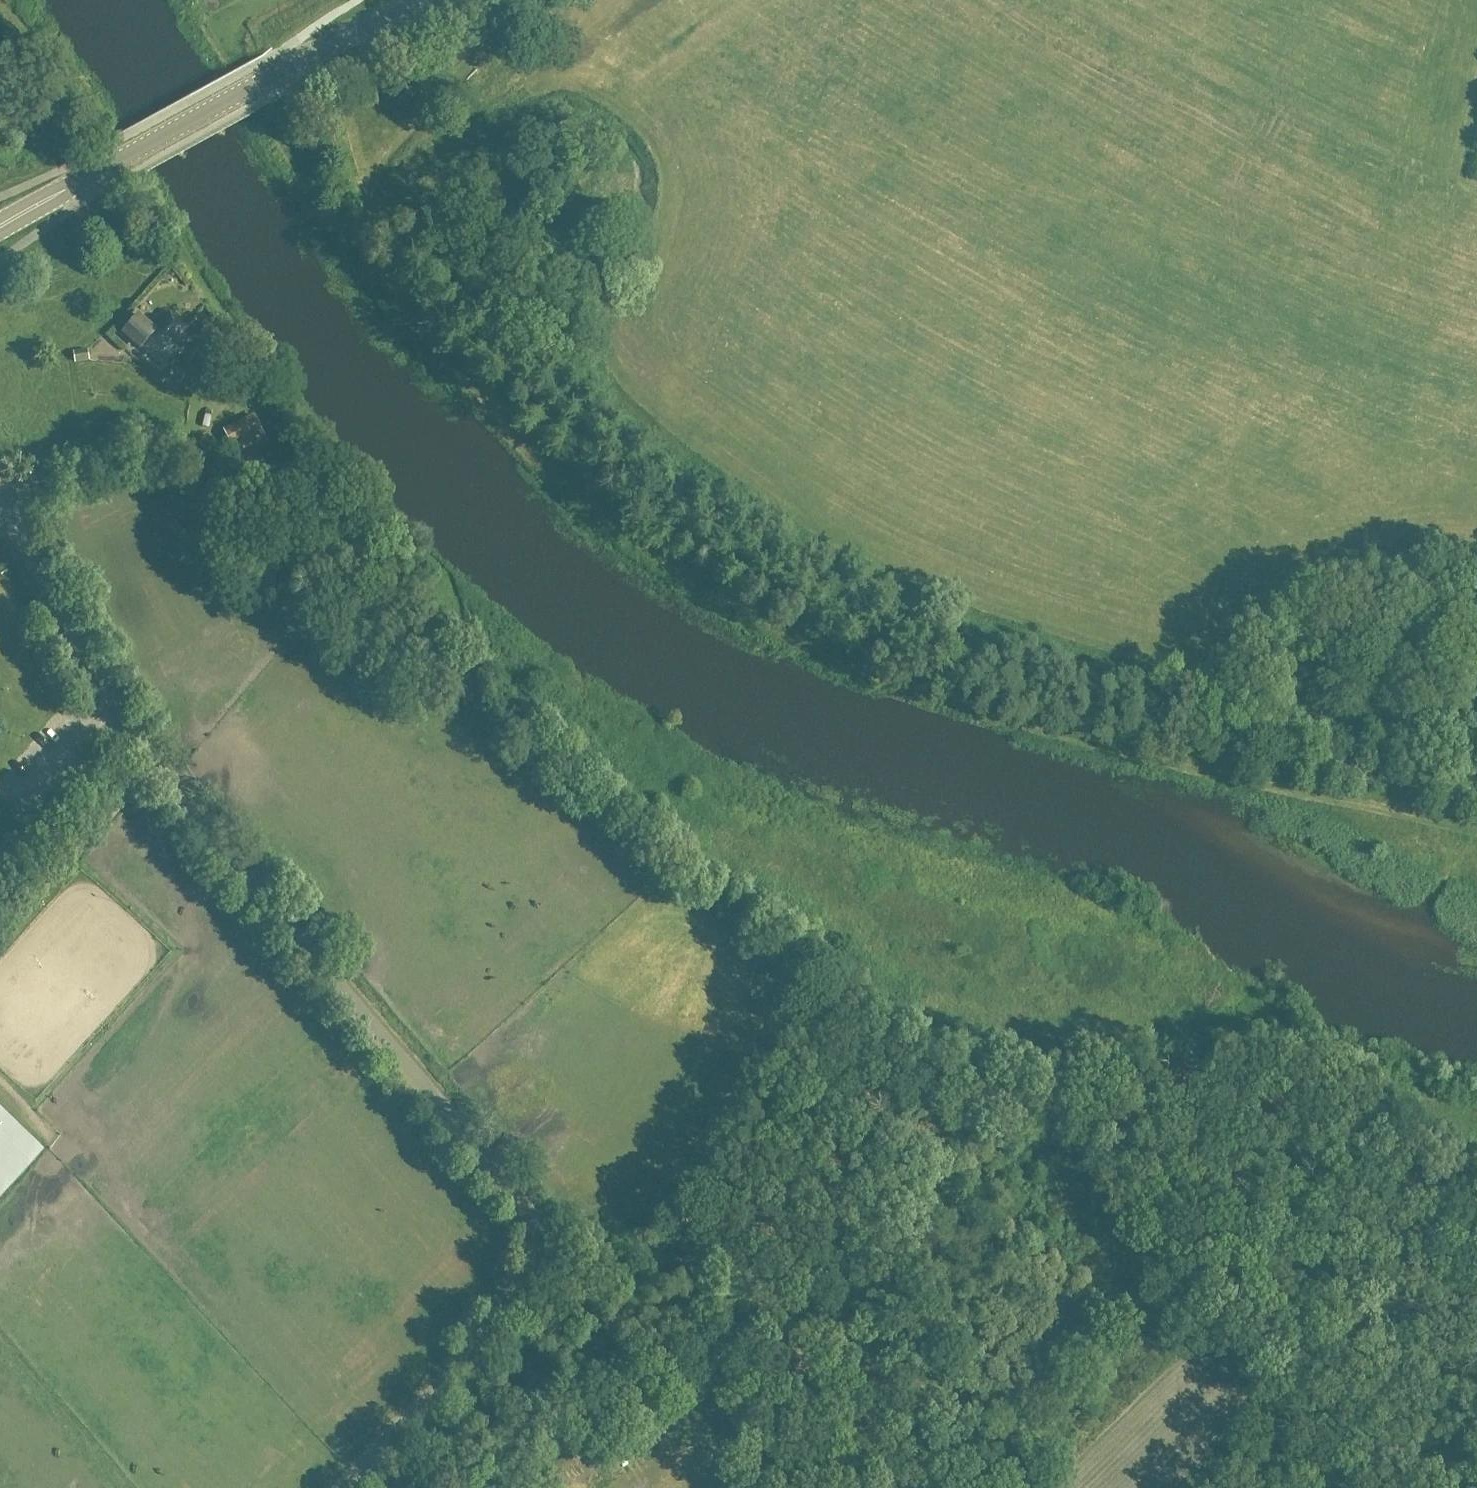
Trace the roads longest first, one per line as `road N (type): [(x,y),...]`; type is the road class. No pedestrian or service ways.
road 1 (track): [(383,257),(543,458),(623,527),(742,607),(860,667),(1034,729),(1476,829)]
road 2 (unclassified): [(345,1487),(533,1291),(543,1262),(540,1232),(143,752),(0,494)]
road 3 (tertiary): [(0,226),(410,0)]
road 4 (track): [(503,0),(376,174),(379,247)]

